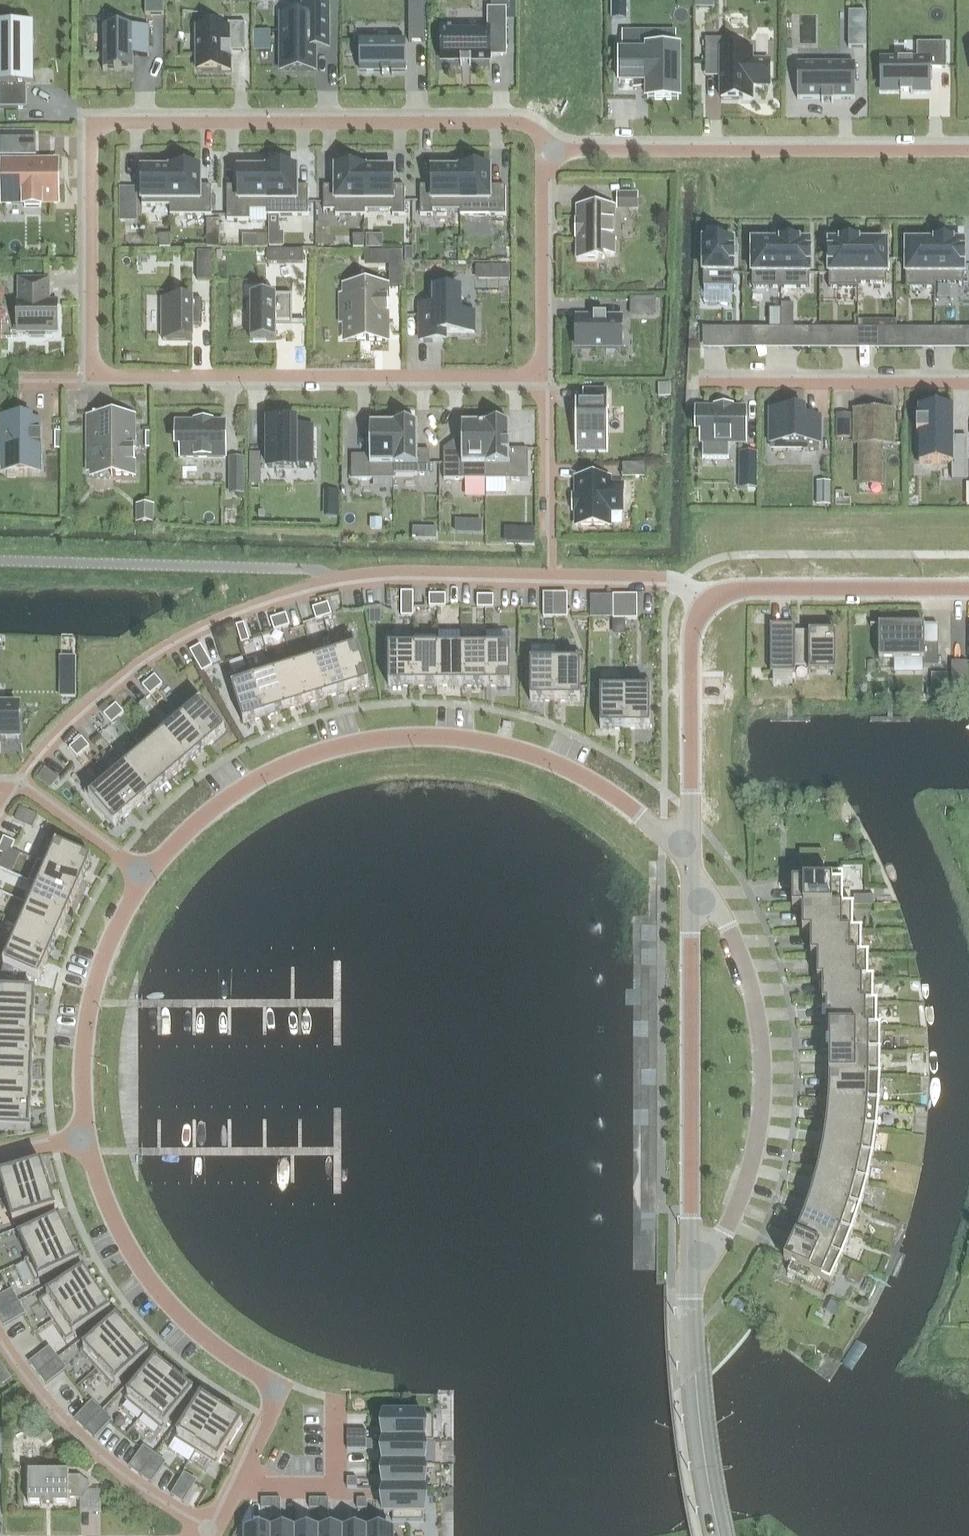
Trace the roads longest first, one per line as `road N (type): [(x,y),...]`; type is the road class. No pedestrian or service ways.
road 1 (residential): [(546,146),(547,132),(525,117),(88,118),(87,379),(546,380)]
road 2 (residential): [(692,871),(638,811),(574,772),(497,743),(425,736),(348,744),(258,778),(205,814),(147,876)]
road 3 (tertiary): [(692,871),(692,634),(710,603),(758,587),(968,588)]
road 4 (residential): [(88,1136),(117,1224),(156,1288),(221,1350),(280,1386),(210,1535)]
road 5 (residential): [(692,871),(723,916),(748,976),(762,1090),(740,1199),(690,1284)]
road 6 (residential): [(968,146),(546,146)]
road 7 (tertiary): [(690,1284),(692,871)]
road 8 (residential): [(147,876),(111,940),(91,1003),(82,1089),(88,1136)]
road 9 (residential): [(968,383),(704,383)]
road 10 (tertiary): [(719,1535),(690,1284)]
road 11 (residential): [(546,380),(546,146)]
road 12 (residential): [(0,783),(33,793),(147,876)]

